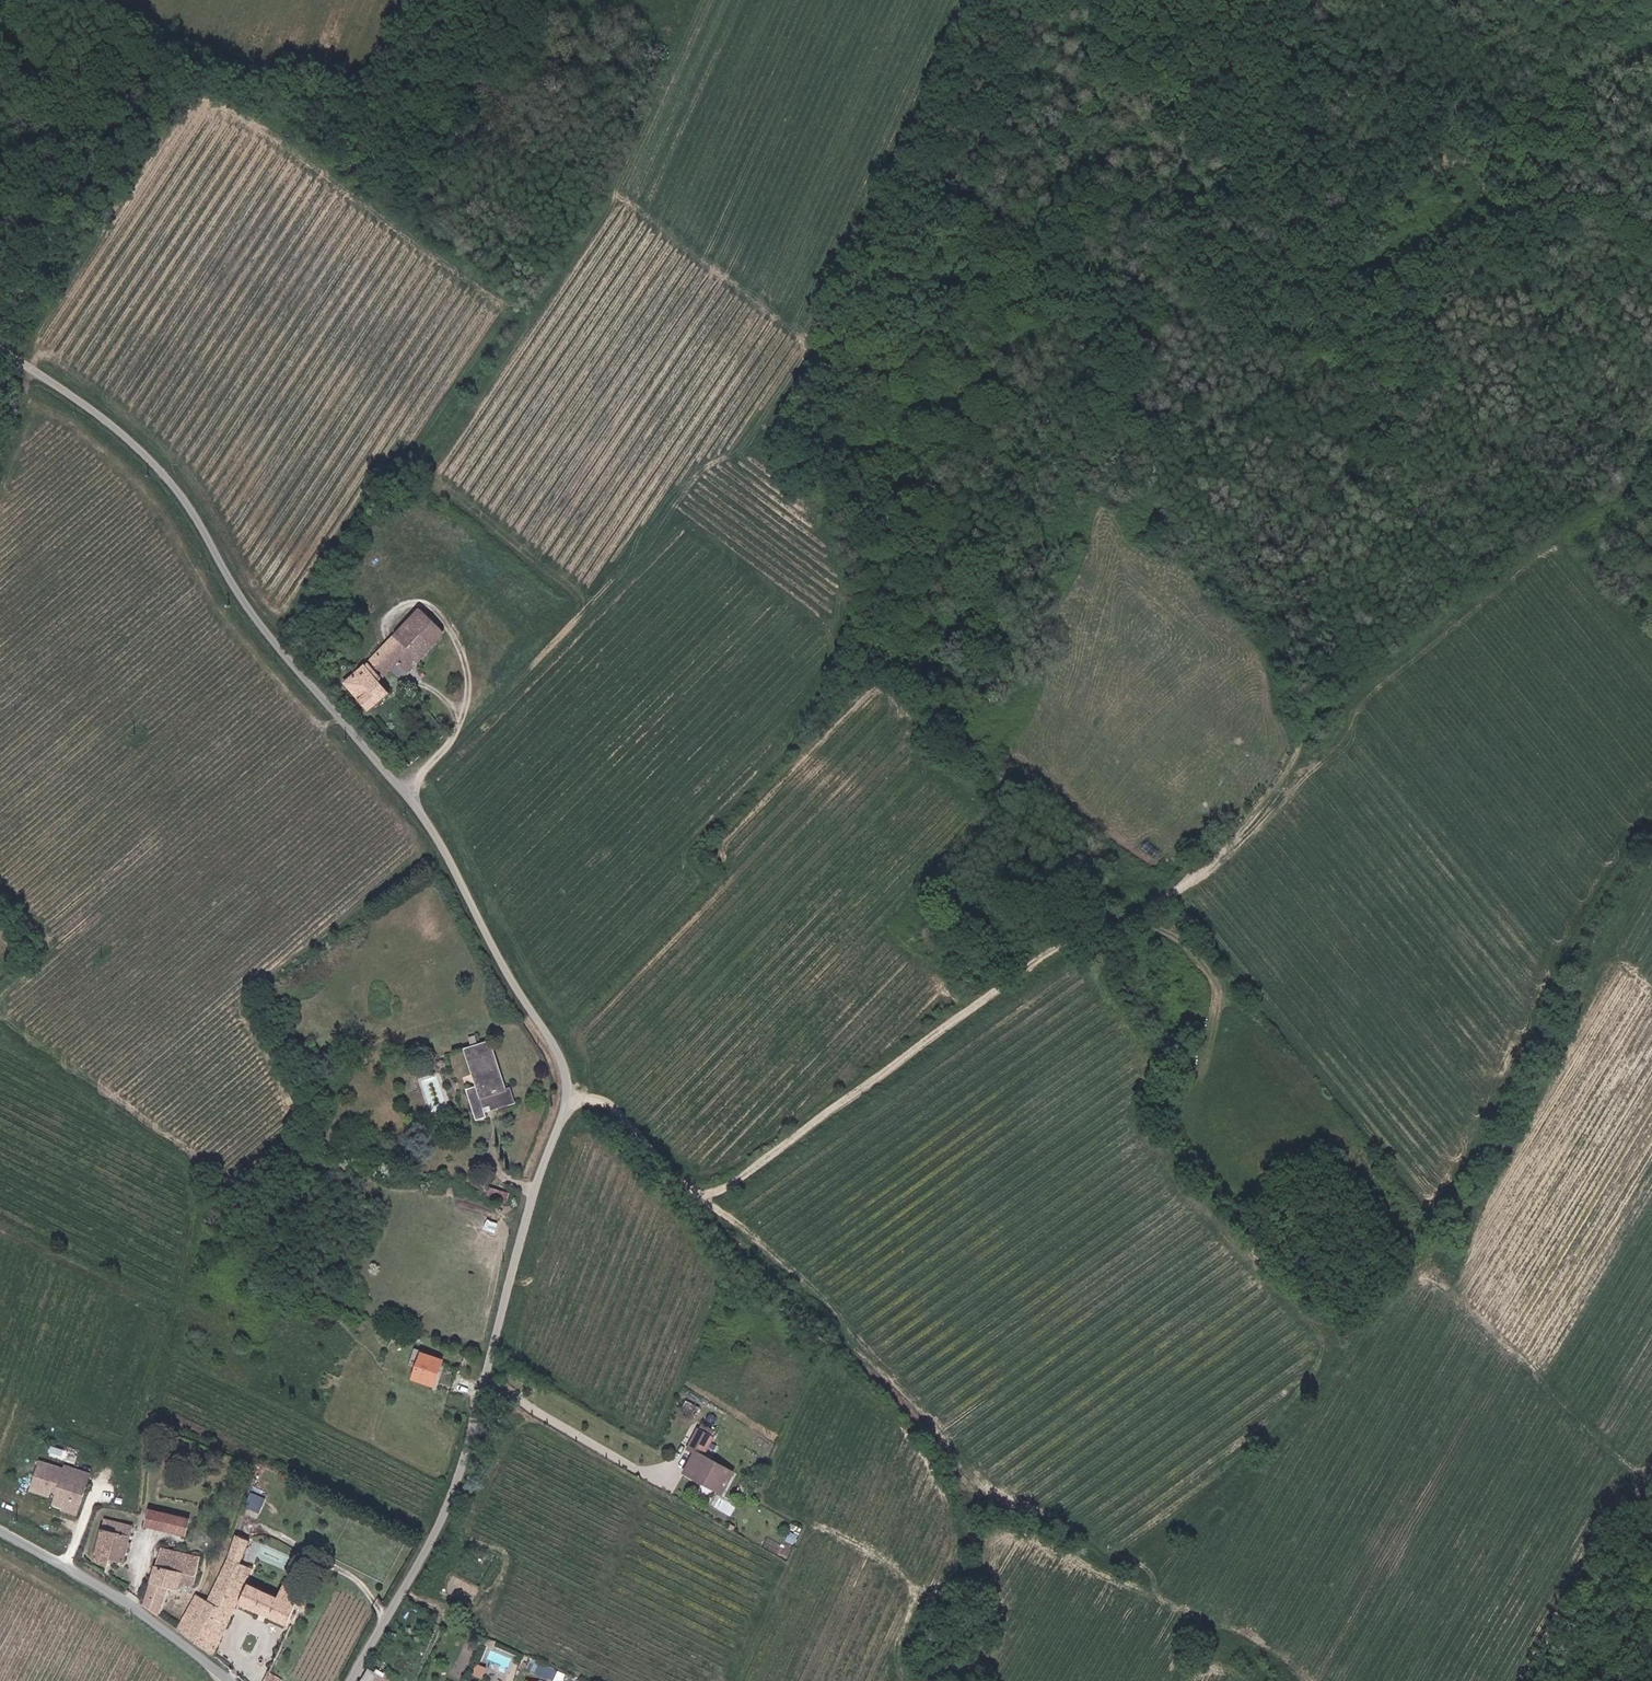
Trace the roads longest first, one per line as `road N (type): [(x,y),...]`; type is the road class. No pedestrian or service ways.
road 1 (unclassified): [(352,1680),(439,1526),(464,1462),(570,1079),(561,1047),(410,786),(236,593),(145,450),(0,344)]
road 2 (track): [(567,1111),(597,1102),(620,1112),(693,1188),(727,1189),(1040,962),(1149,909),(1217,860),(1319,717),(1457,606),(1583,528),(1651,467)]
road 3 (unclassified): [(0,1528),(140,1609),(230,1680)]

